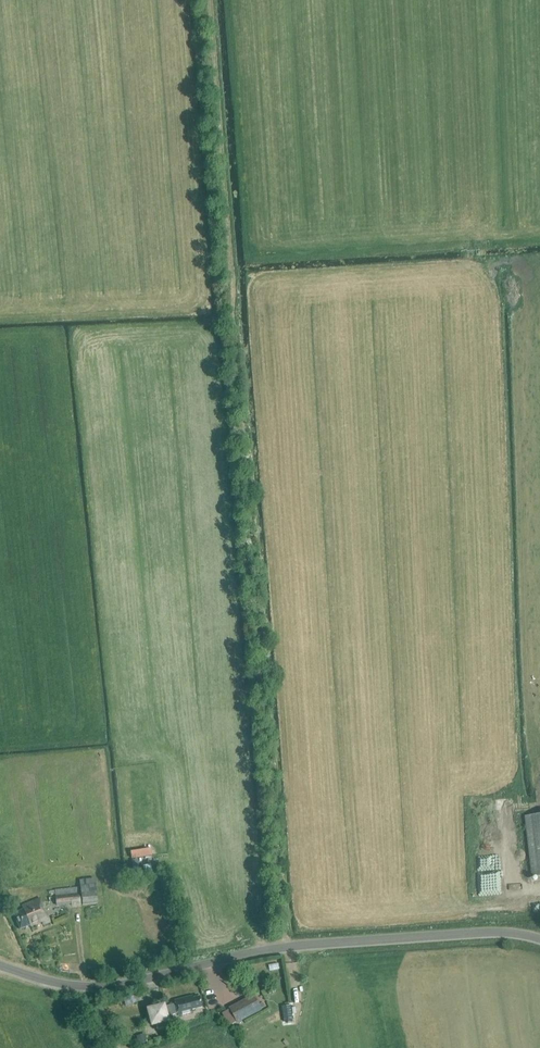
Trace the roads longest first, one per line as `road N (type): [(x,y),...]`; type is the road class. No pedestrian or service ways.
road 1 (tertiary): [(0,965),(58,983),(112,985),(309,944),(494,932),(539,938)]

